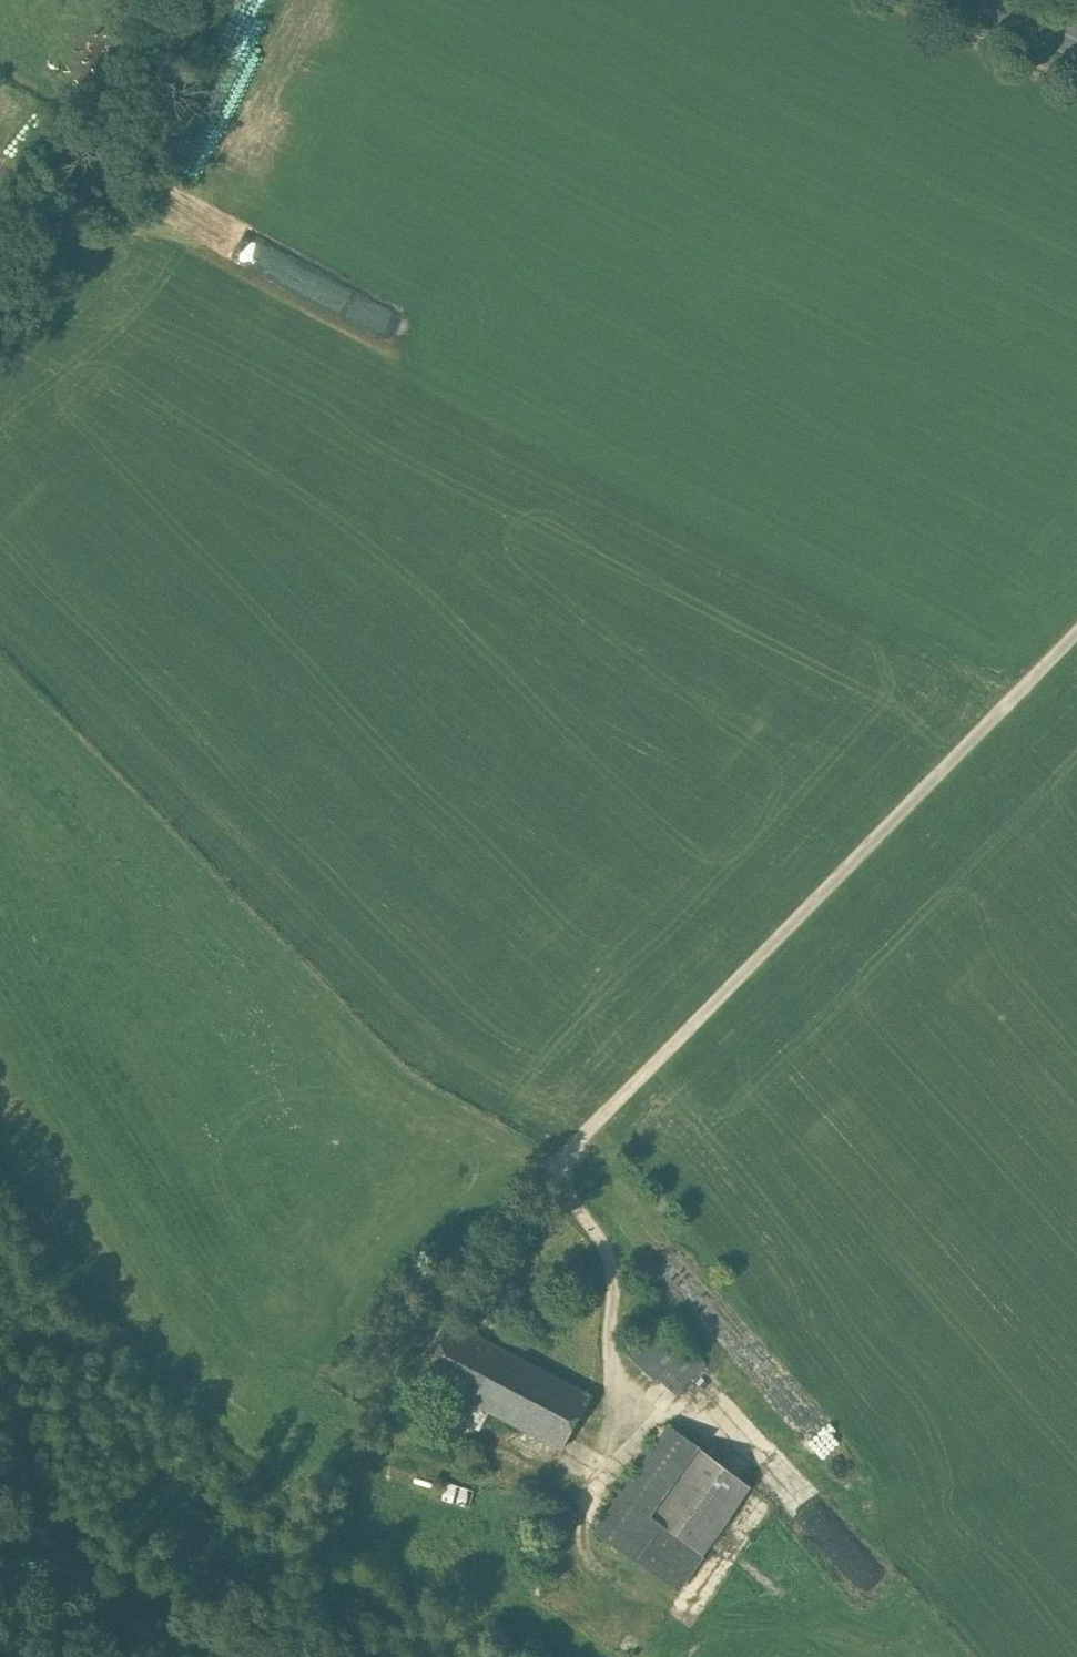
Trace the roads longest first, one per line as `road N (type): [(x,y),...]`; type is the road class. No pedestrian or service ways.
road 1 (unclassified): [(198,0),(103,168),(0,277)]
road 2 (track): [(0,1501),(165,1656)]

